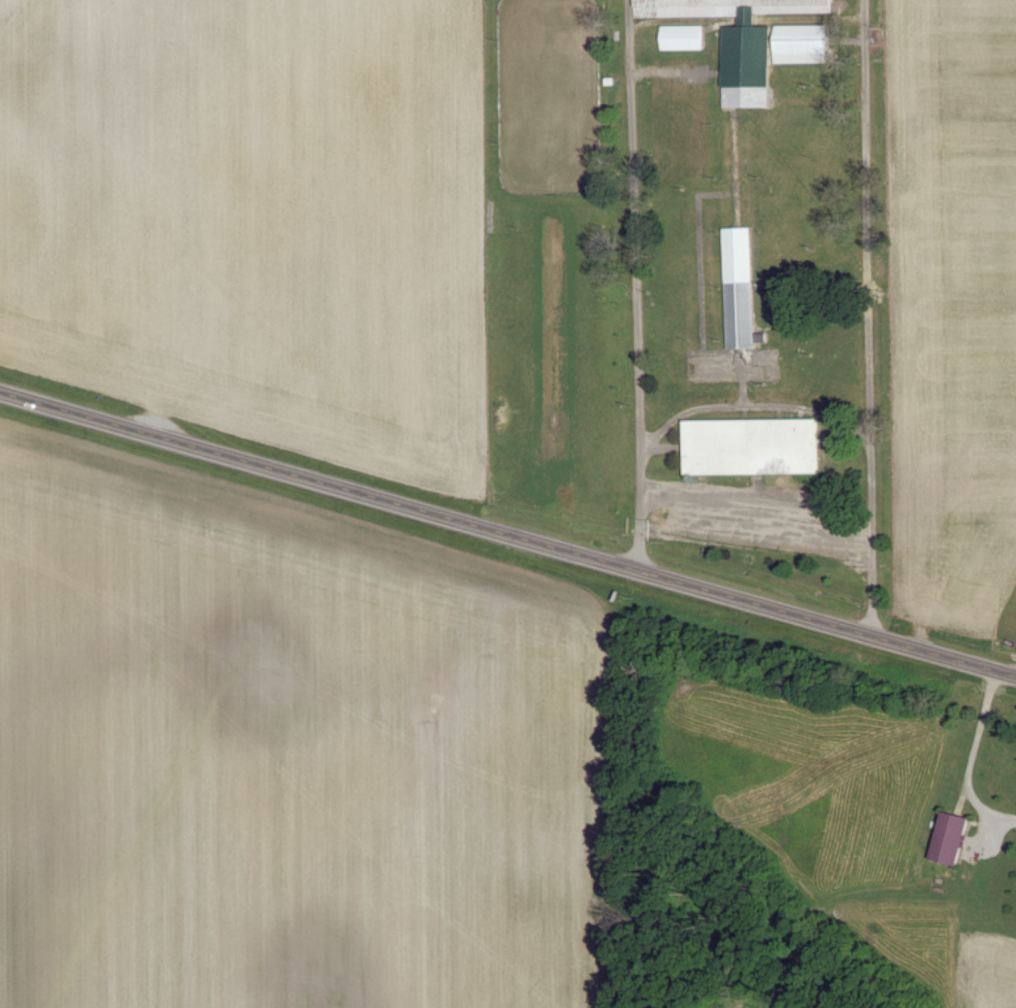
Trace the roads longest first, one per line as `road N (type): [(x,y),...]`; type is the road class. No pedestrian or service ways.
road 1 (primary): [(1015,677),(0,393)]

